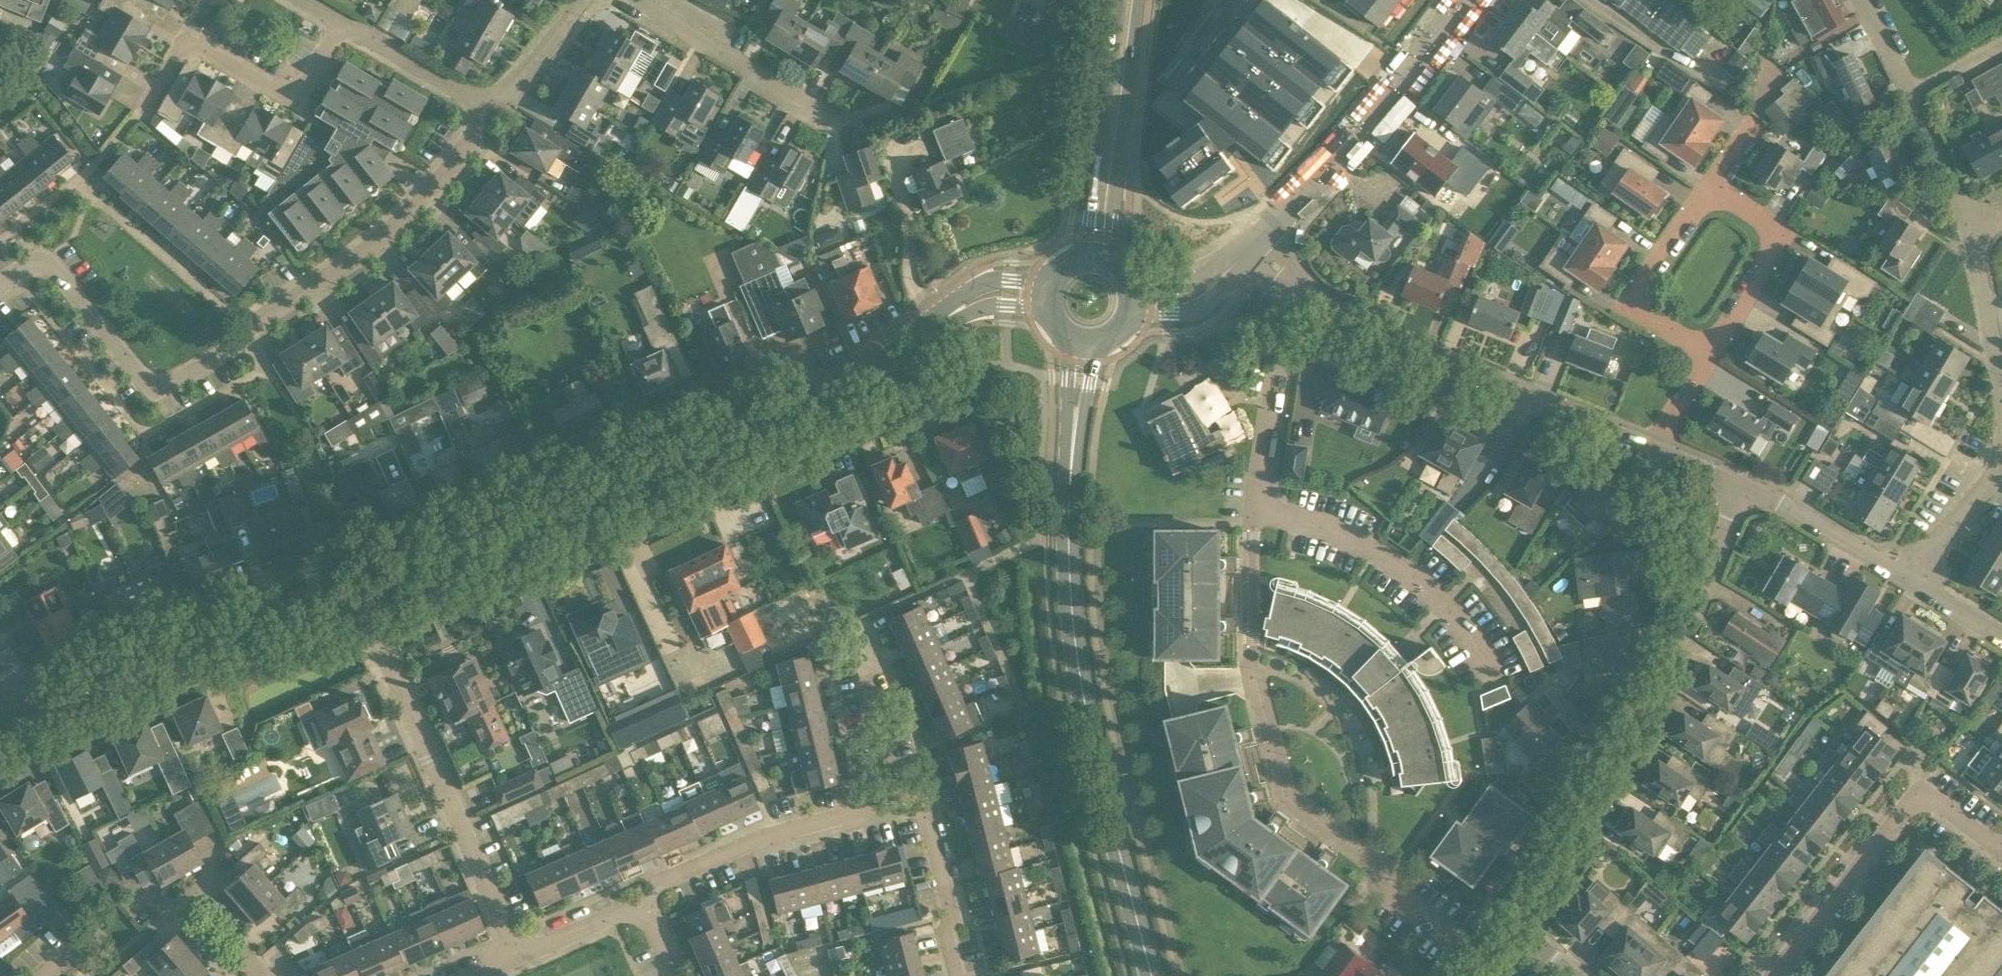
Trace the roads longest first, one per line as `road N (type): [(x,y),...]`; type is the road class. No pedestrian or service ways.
road 1 (residential): [(0,285),(44,262),(143,379),(174,382),(245,342),(247,327),(387,235),(438,182),(485,100)]
road 2 (tertiary): [(357,592),(813,400),(946,316)]
road 3 (residential): [(1490,968),(1390,897),(1375,866),(1289,803),(1251,675),(1262,500)]
road 4 (secondary): [(1151,975),(1079,673),(1069,556),(1071,452)]
road 5 (residential): [(1525,919),(1619,761),(1744,487)]
road 6 (residential): [(1655,445),(1492,370),(1382,340),(1292,284)]
road 7 (residential): [(515,955),(357,592)]
road 8 (tertiary): [(33,715),(202,643),(357,592)]
road 9 (tertiary): [(1264,232),(1463,0)]
road 10 (residential): [(343,21),(296,101),(185,39),(143,111)]
road 11 (residential): [(1491,674),(1460,619),(1402,574),(1343,534),(1262,500)]
road 12 (residential): [(642,909),(662,880),(752,840),(895,802)]
road 13 (secondary): [(1111,263),(1138,0)]
road 14 (secondary): [(1116,0),(1087,233),(1075,260)]
road 15 (residential): [(1973,215),(1864,0)]
road 16 (residential): [(837,119),(634,0)]
road 17 (residential): [(1711,357),(1789,236),(1714,189)]
road 18 (residential): [(1714,189),(1637,310),(1711,357)]
road 19 (residential): [(1766,975),(1907,796)]
road 20 (residential): [(1262,500),(1292,284)]
road 21 (residential): [(895,802),(913,799),(925,811),(957,975)]
road 22 (residential): [(1916,577),(1744,487)]
road 23 (residential): [(485,100),(343,21)]
road 24 (residential): [(264,975),(189,894),(158,923)]
road 25 (residential): [(1916,577),(2001,450)]
road 26 (residential): [(2001,359),(1973,215)]
road 27 (residential): [(1128,320),(1201,308),(1233,277),(1244,253)]
road 28 (residential): [(485,100),(508,90),(581,0)]
road 29 (residential): [(515,955),(610,911),(642,909)]
road 30 (residential): [(895,802),(866,680)]
road 31 (residential): [(1244,253),(1186,287),(1129,284)]
road 32 (tertiary): [(1054,276),(985,282),(946,316)]

